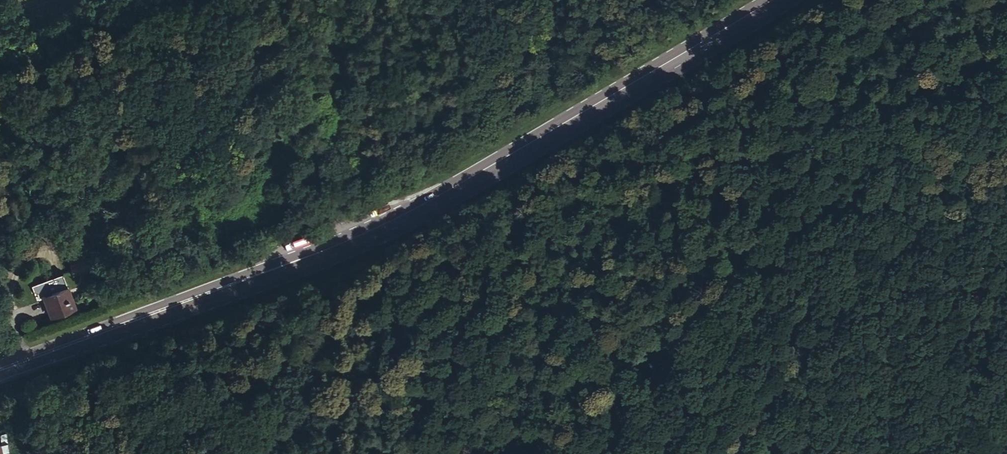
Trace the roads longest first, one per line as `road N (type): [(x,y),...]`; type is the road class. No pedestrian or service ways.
road 1 (primary): [(773,0),(442,194),(344,242),(0,368)]

